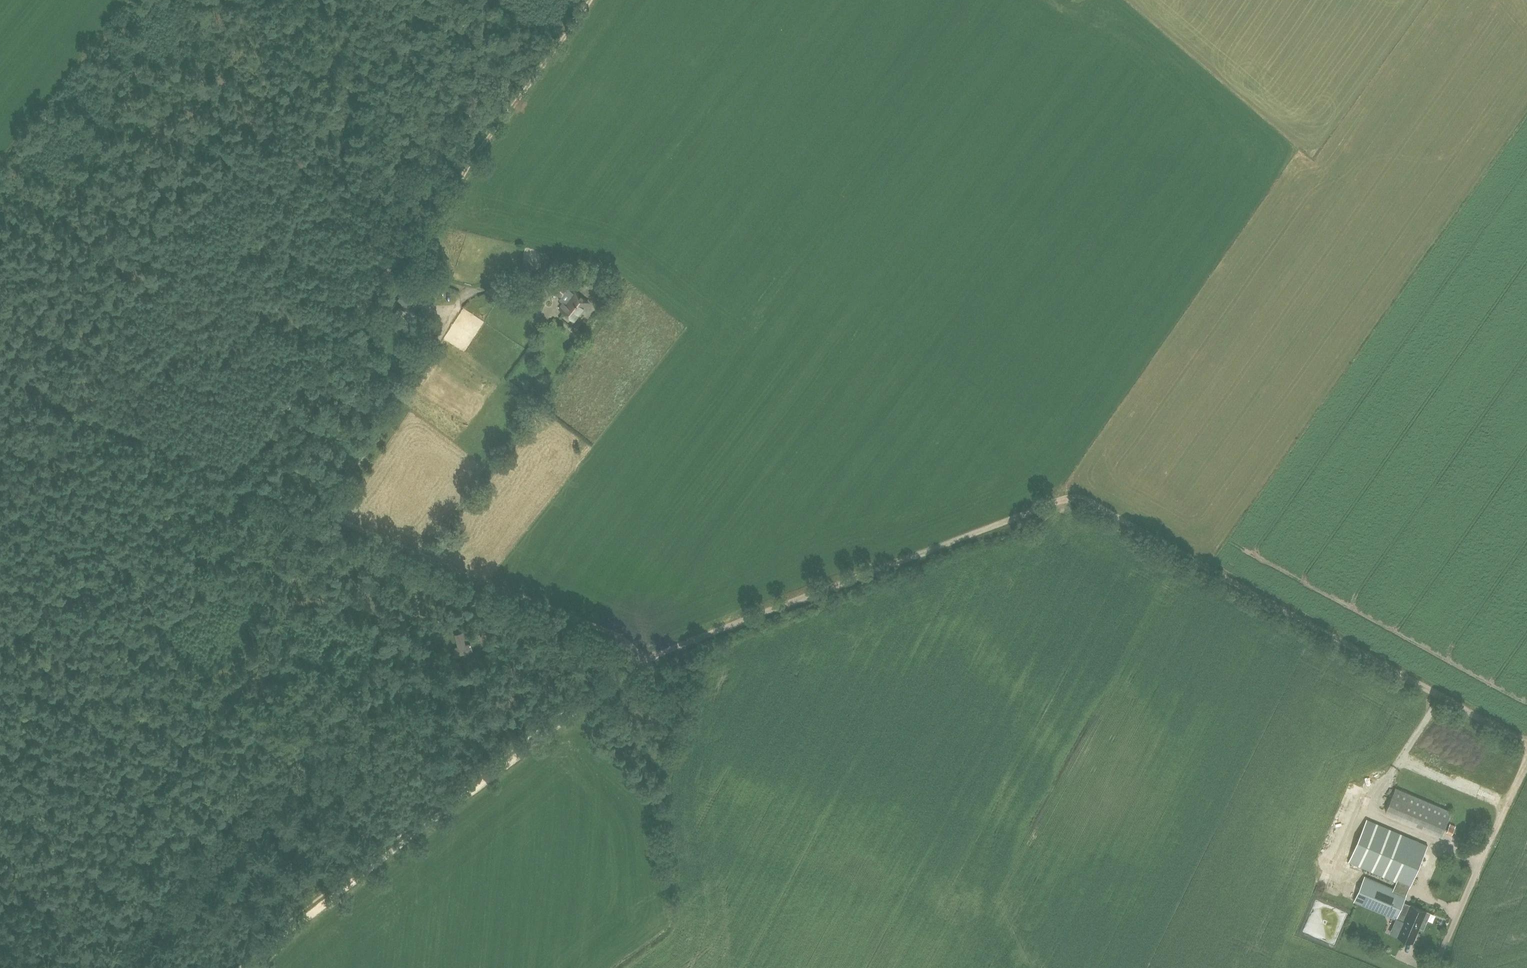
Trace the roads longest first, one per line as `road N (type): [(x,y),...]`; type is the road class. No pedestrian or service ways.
road 1 (track): [(1526,744),(1079,499),(1050,504),(643,662)]
road 2 (track): [(345,523),(81,909),(68,914),(0,876)]
road 3 (track): [(241,967),(643,662)]
road 4 (track): [(639,657),(616,635),(326,514)]
road 5 (track): [(235,477),(130,431),(98,434),(66,443),(41,463),(0,525)]
road 6 (unclassified): [(1437,967),(1495,833)]

